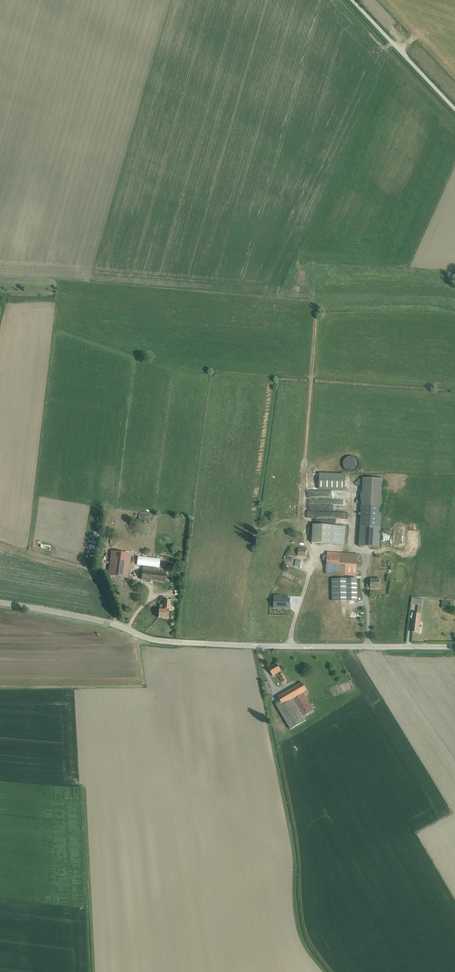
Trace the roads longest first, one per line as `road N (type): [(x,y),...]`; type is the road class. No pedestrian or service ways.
road 1 (tertiary): [(454,646),(173,642),(0,603)]
road 2 (track): [(0,541),(92,571),(119,626)]
road 3 (unclassified): [(352,0),(454,108)]

